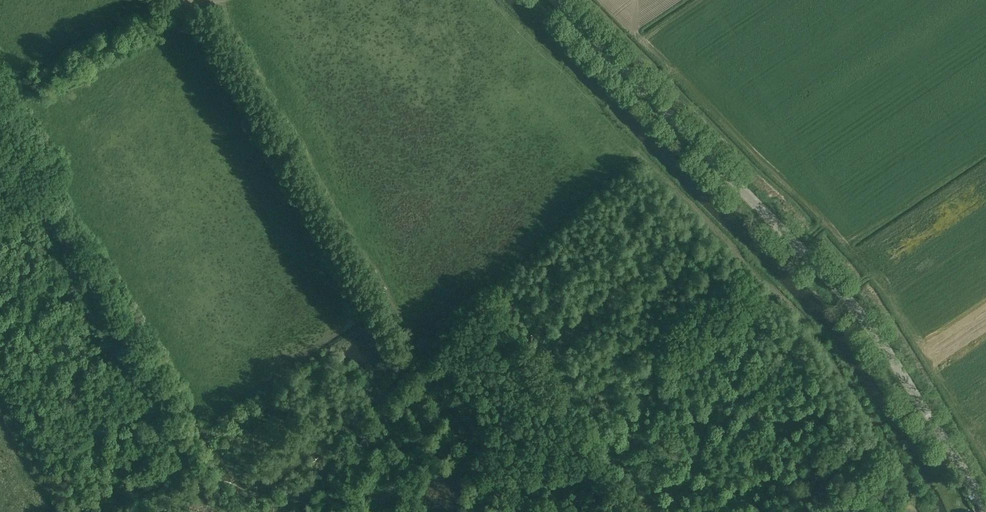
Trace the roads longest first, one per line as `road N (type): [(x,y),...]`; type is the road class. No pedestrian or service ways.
road 1 (unclassified): [(985,511),(856,312),(559,0)]

